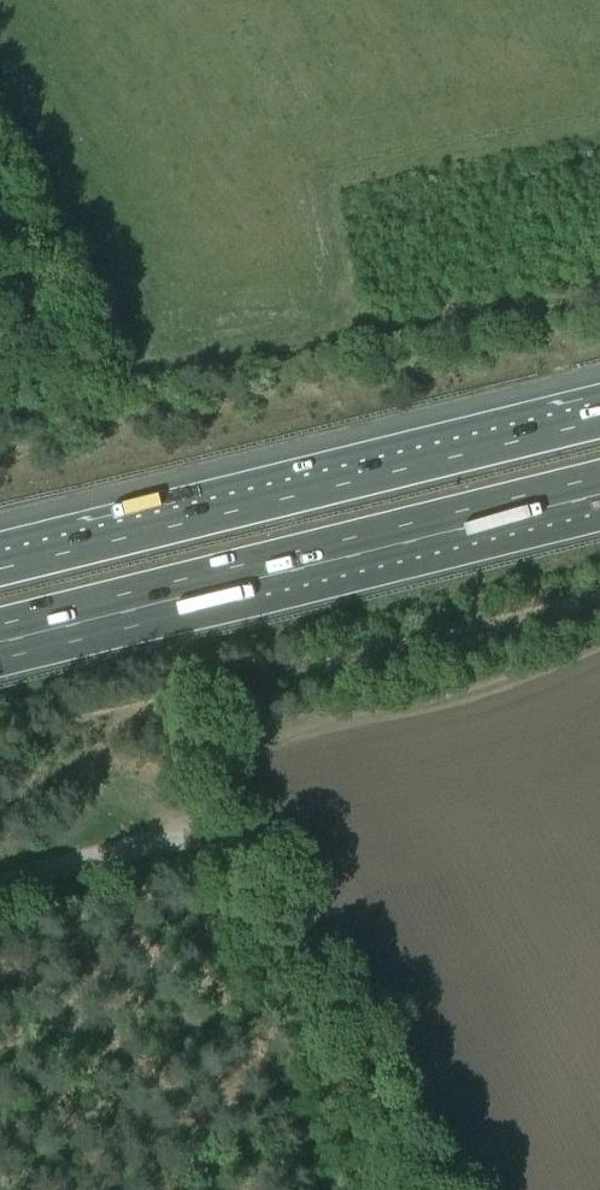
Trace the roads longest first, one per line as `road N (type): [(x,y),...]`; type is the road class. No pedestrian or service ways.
road 1 (unclassified): [(0,884),(211,844),(251,857),(423,1189)]
road 2 (motorway): [(599,412),(0,559)]
road 3 (motorway): [(0,634),(599,487)]
road 4 (track): [(161,1189),(240,1082),(261,1068),(279,1072),(343,1189)]

